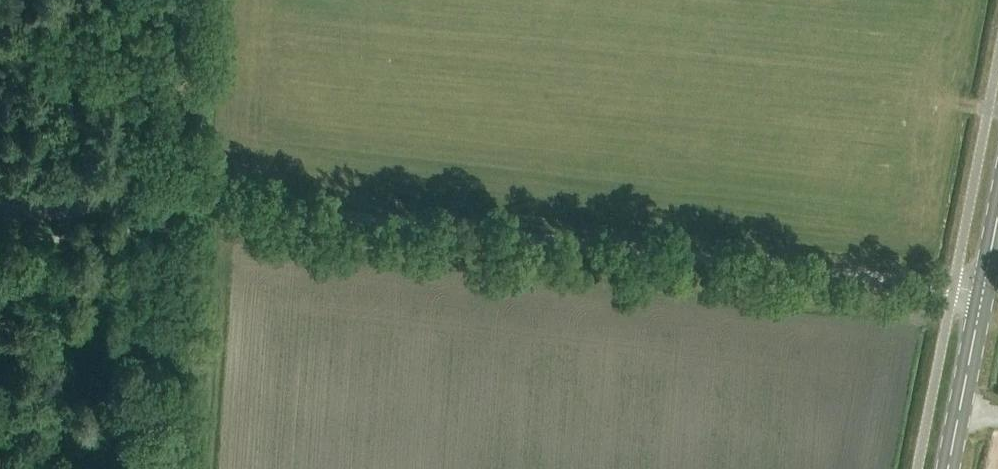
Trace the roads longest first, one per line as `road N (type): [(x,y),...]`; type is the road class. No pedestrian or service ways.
road 1 (unclassified): [(983,294),(189,199)]
road 2 (track): [(189,199),(168,468)]
road 3 (track): [(189,199),(0,223)]
road 4 (secondary): [(949,468),(983,294)]

